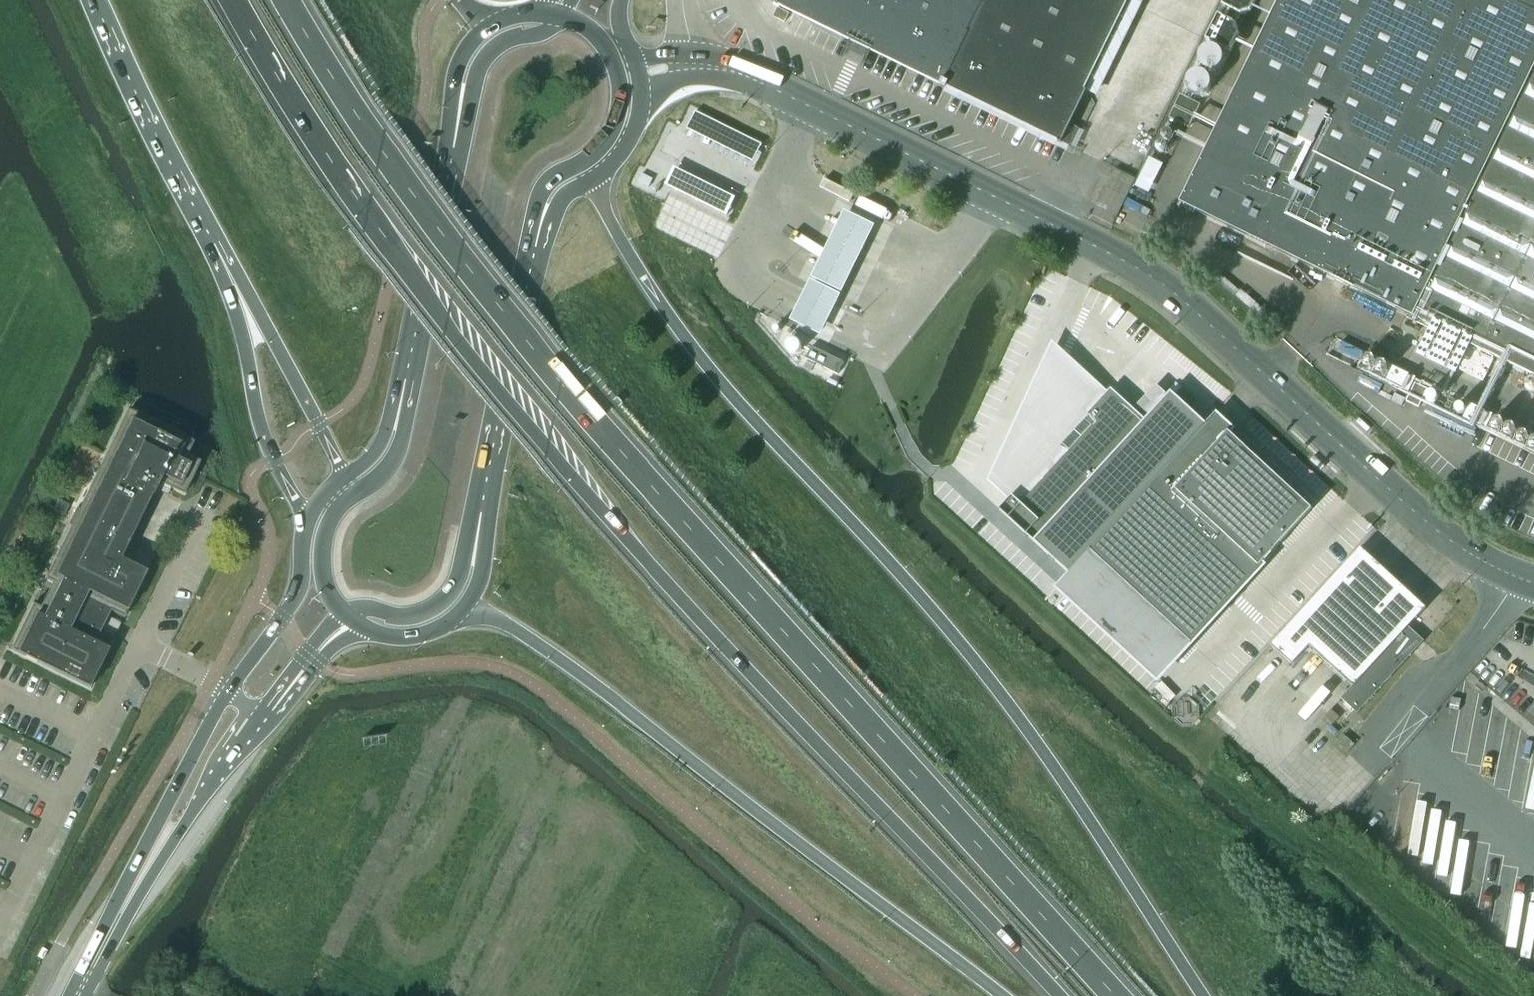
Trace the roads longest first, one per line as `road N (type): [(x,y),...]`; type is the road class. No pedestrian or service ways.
road 1 (trunk): [(231,0),(341,189),(495,391),(664,582),(1059,995)]
road 2 (trunk): [(1115,995),(531,350),(414,200),(285,0)]
road 3 (trunk): [(1202,995),(983,673),(683,336),(592,180)]
road 4 (tertiary): [(1518,589),(1476,563),(1149,276),(753,80),(694,66)]
road 5 (trunk): [(458,615),(499,620),(560,661),(1001,995)]
road 6 (primary): [(307,520),(293,601),(204,734),(143,873)]
road 7 (trunk): [(207,248),(236,318),(263,436),(307,520)]
road 8 (trunk): [(86,0),(207,248)]
road 9 (primary): [(481,512),(535,248)]
road 10 (trunk): [(207,248),(272,340),(345,476)]
road 11 (primary): [(453,149),(405,380)]
road 12 (primary): [(143,873),(265,707)]
road 13 (primary): [(344,614),(370,610),(409,618),(432,609),(456,582),(481,512)]
road 14 (primary): [(560,17),(485,59),(453,149)]
road 15 (primary): [(77,995),(143,873)]
road 16 (primary): [(355,494),(330,519),(322,549),(324,583),(344,614)]
road 17 (primary): [(405,380),(396,454),(355,494)]
road 18 (primary): [(487,28),(455,75),(453,149)]
road 19 (primary): [(265,707),(365,630)]
road 20 (primary): [(265,707),(344,614)]

